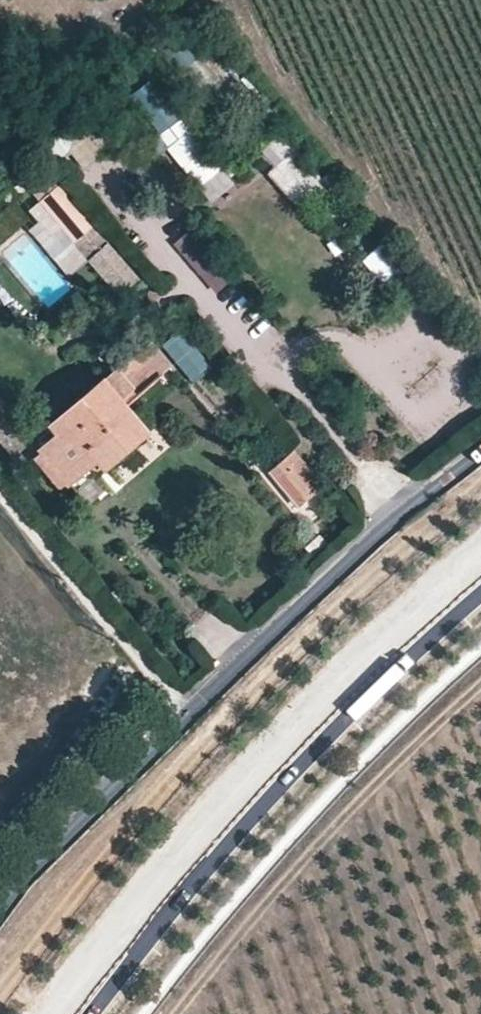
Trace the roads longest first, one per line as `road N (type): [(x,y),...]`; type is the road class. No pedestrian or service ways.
road 1 (unclassified): [(480,456),(371,540),(278,628),(29,879),(0,917)]
road 2 (primary): [(480,545),(322,688),(37,1013)]
road 3 (primary): [(91,1013),(245,824),(352,709),(480,593)]

